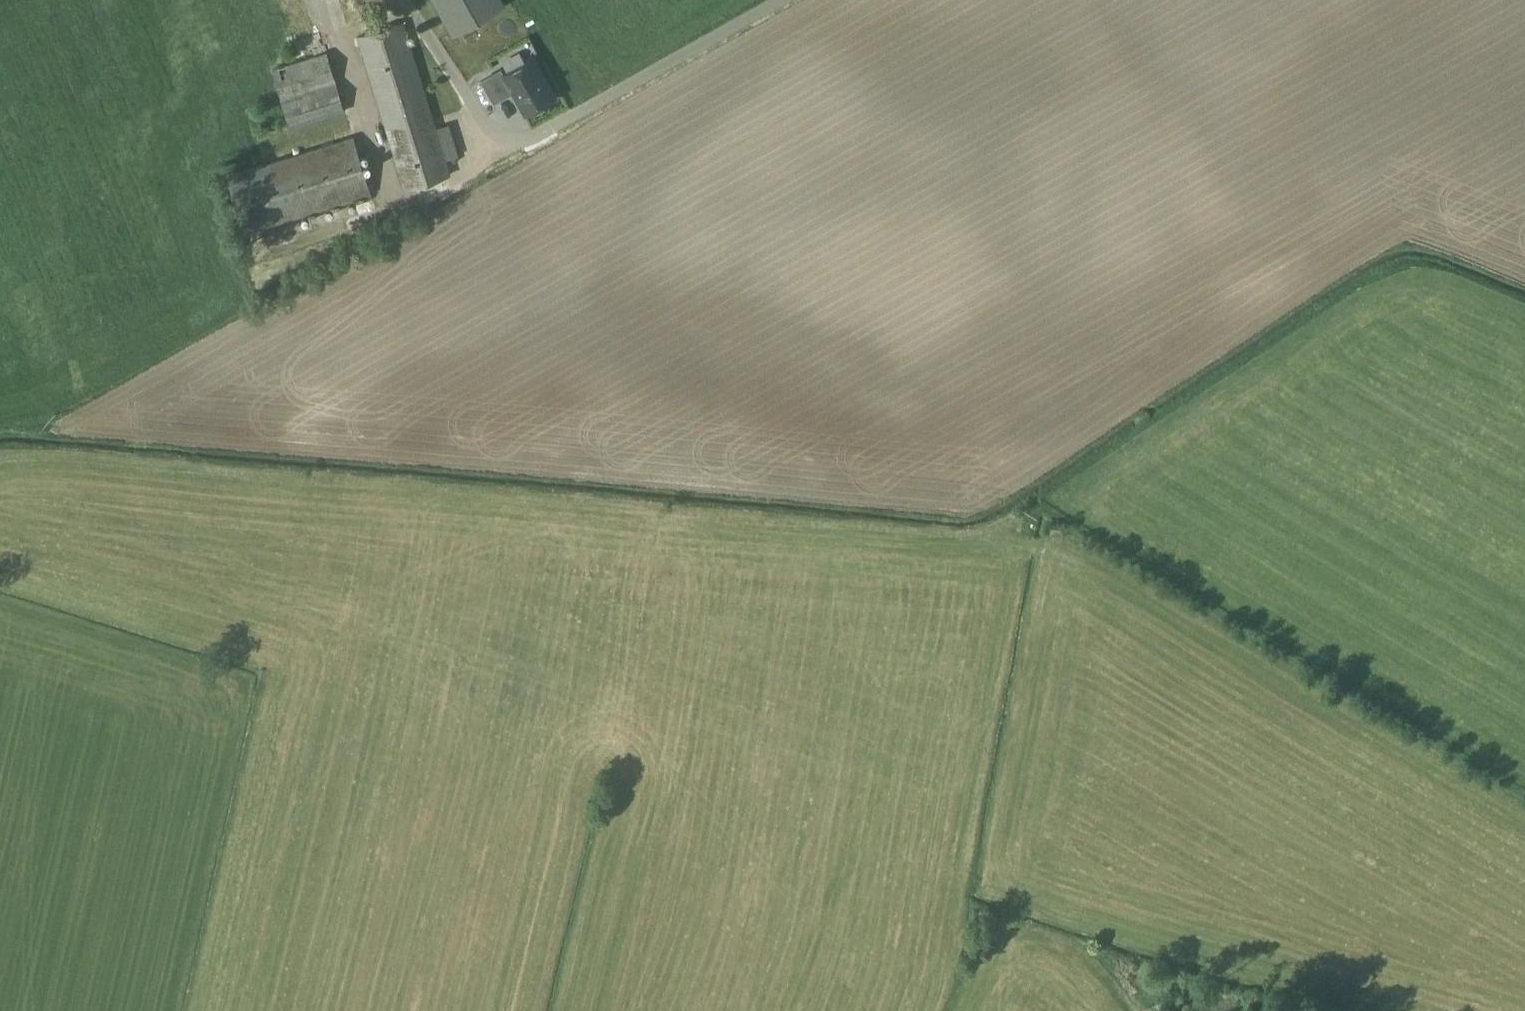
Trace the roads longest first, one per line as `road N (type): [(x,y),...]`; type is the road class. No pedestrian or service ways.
road 1 (unclassified): [(509,157),(789,0)]

